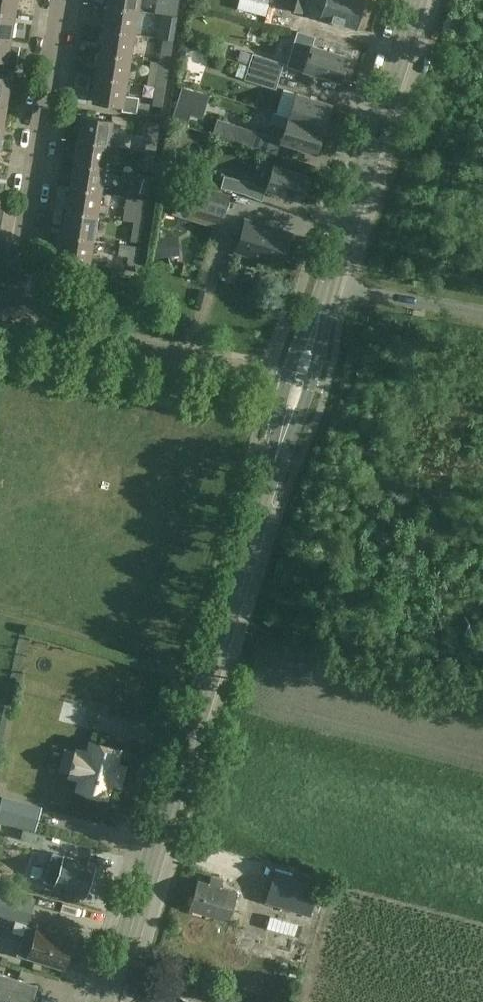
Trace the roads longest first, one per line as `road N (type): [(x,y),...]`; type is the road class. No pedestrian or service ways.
road 1 (secondary): [(105,1001),(415,0)]
road 2 (residential): [(9,321),(62,0)]
road 3 (residential): [(272,373),(9,321)]

